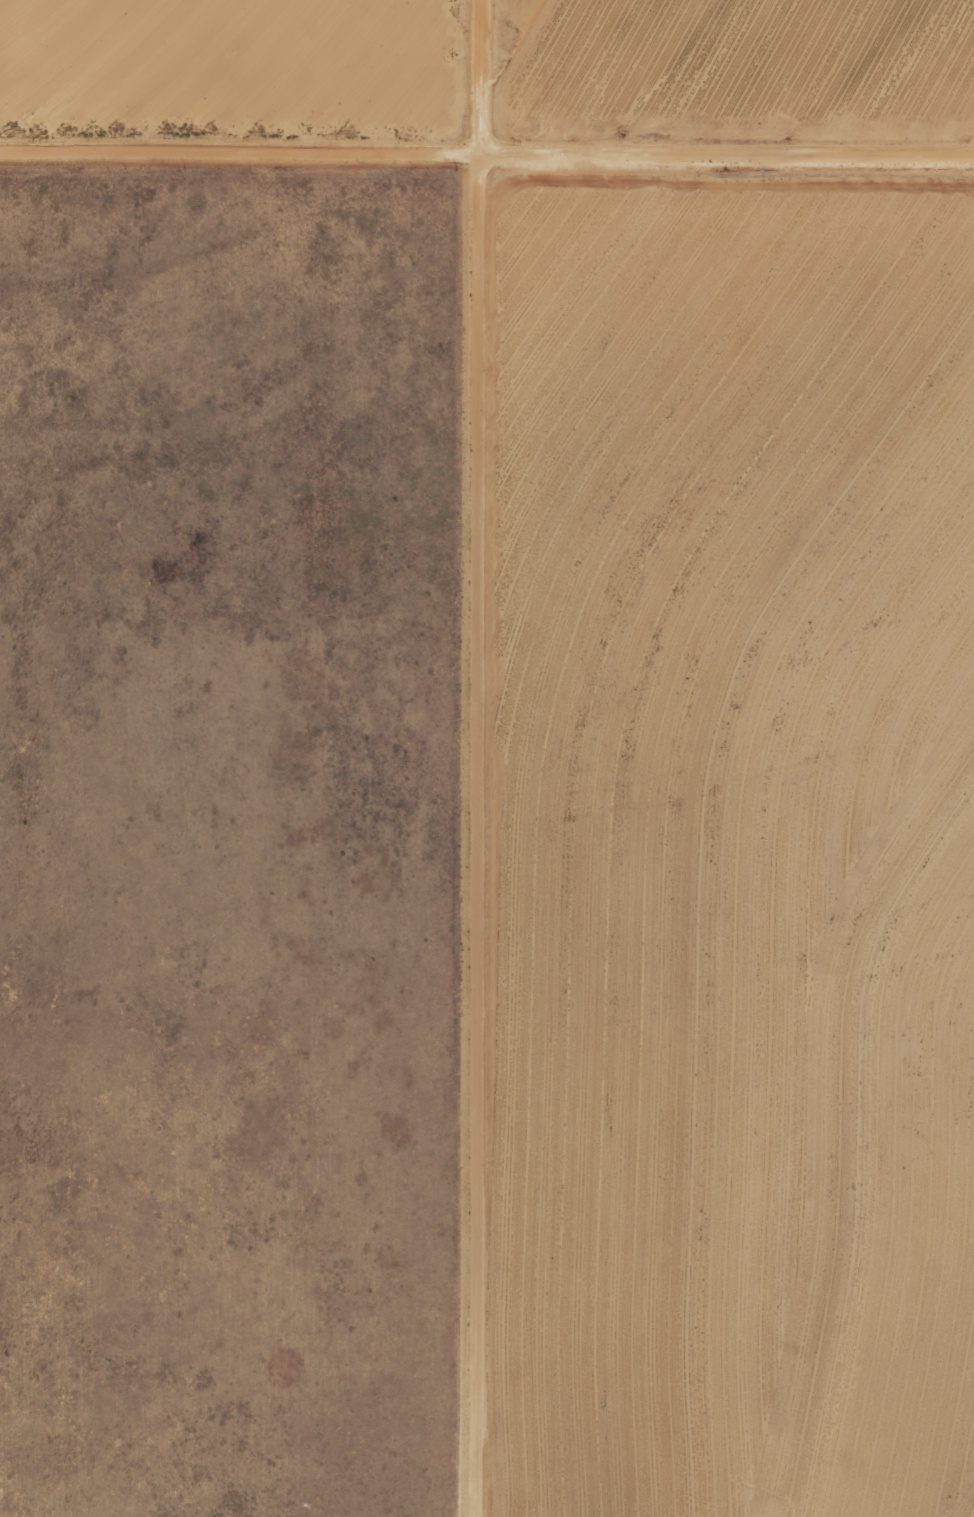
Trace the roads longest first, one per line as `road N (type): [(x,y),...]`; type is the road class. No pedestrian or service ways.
road 1 (residential): [(468,1516),(476,0)]
road 2 (residential): [(973,162),(0,154)]

